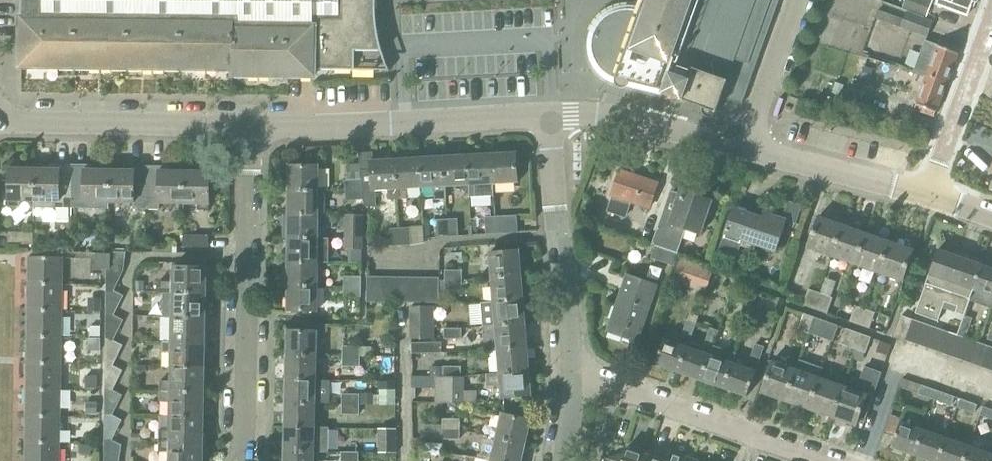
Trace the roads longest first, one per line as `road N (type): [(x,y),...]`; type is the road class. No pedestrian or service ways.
road 1 (residential): [(242,460),(250,126)]
road 2 (unclassified): [(549,115),(250,126)]
road 3 (residential): [(828,460),(572,379)]
road 4 (residential): [(572,379),(549,115)]
road 5 (unclassified): [(250,126),(0,119)]
road 6 (unclassified): [(744,148),(606,115),(549,115)]
road 7 (unclassified): [(927,197),(744,148)]
road 8 (residential): [(927,197),(991,19)]
road 9 (residential): [(744,148),(798,0)]

